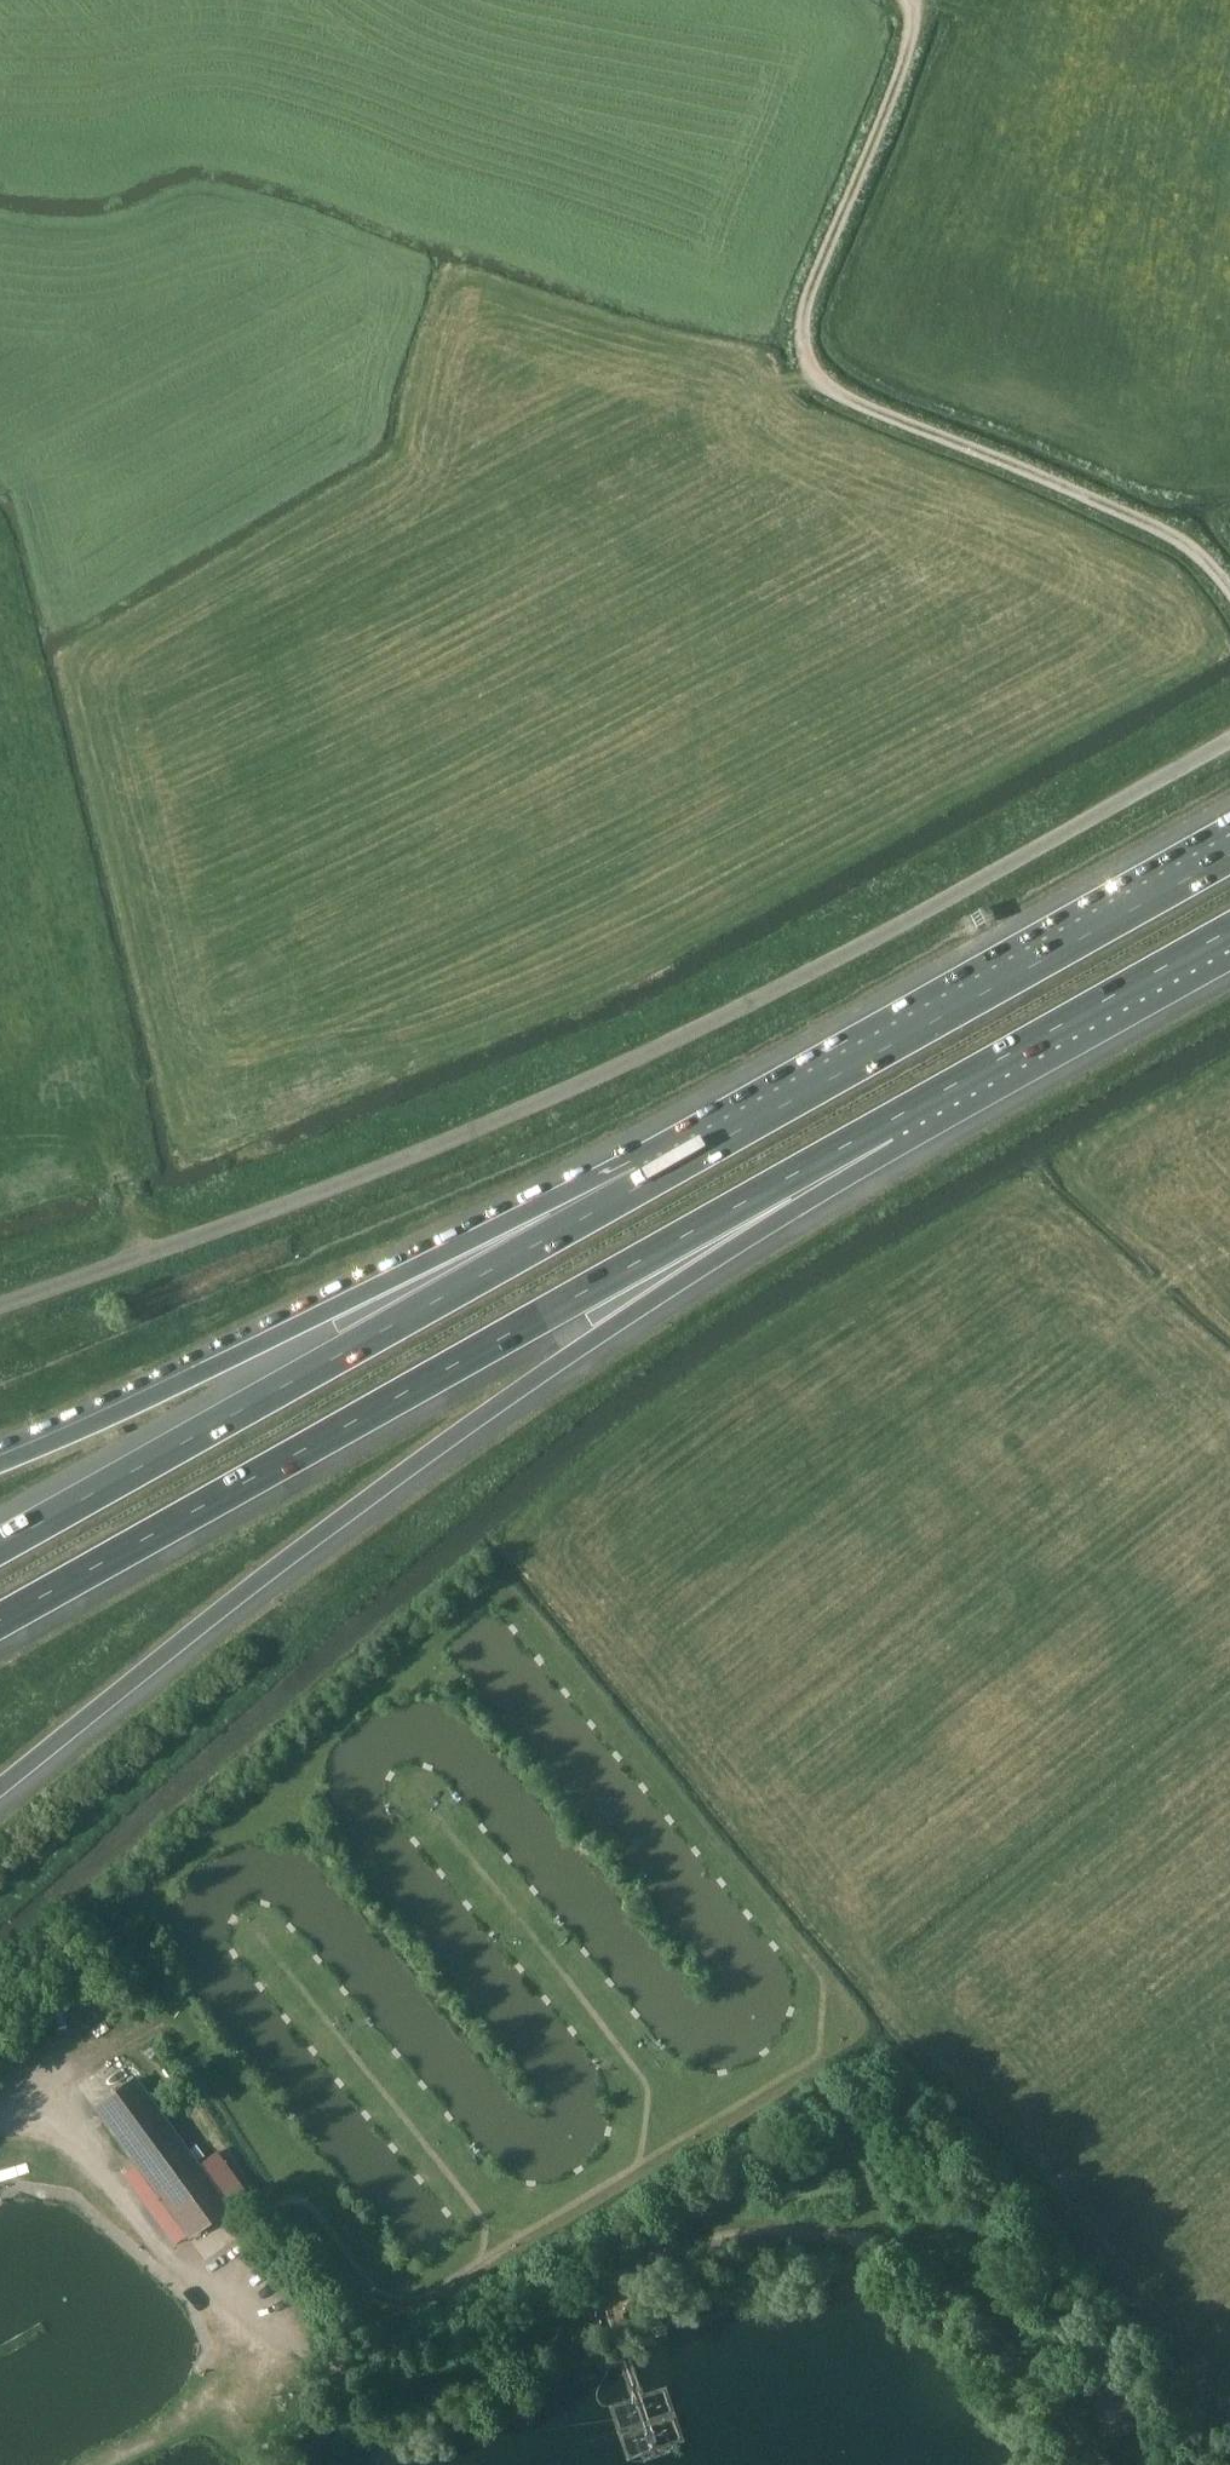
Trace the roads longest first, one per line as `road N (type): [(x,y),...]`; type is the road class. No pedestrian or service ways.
road 1 (unclassified): [(0,1304),(393,1164),(542,1101),(906,922),(1229,740)]
road 2 (motorway): [(0,1787),(256,1582),(880,1126)]
road 3 (motorway): [(0,1621),(880,1126)]
road 4 (track): [(1229,596),(1207,565),(1159,532),(844,398),(813,377),(798,342),(805,304),(896,80),(910,33),(909,0)]
road 5 (motorway): [(646,1180),(0,1545)]
road 6 (motorway): [(646,1180),(329,1310),(0,1463)]
road 7 (motorway): [(1229,855),(646,1180)]
road 8 (motorway): [(880,1126),(1229,930)]

